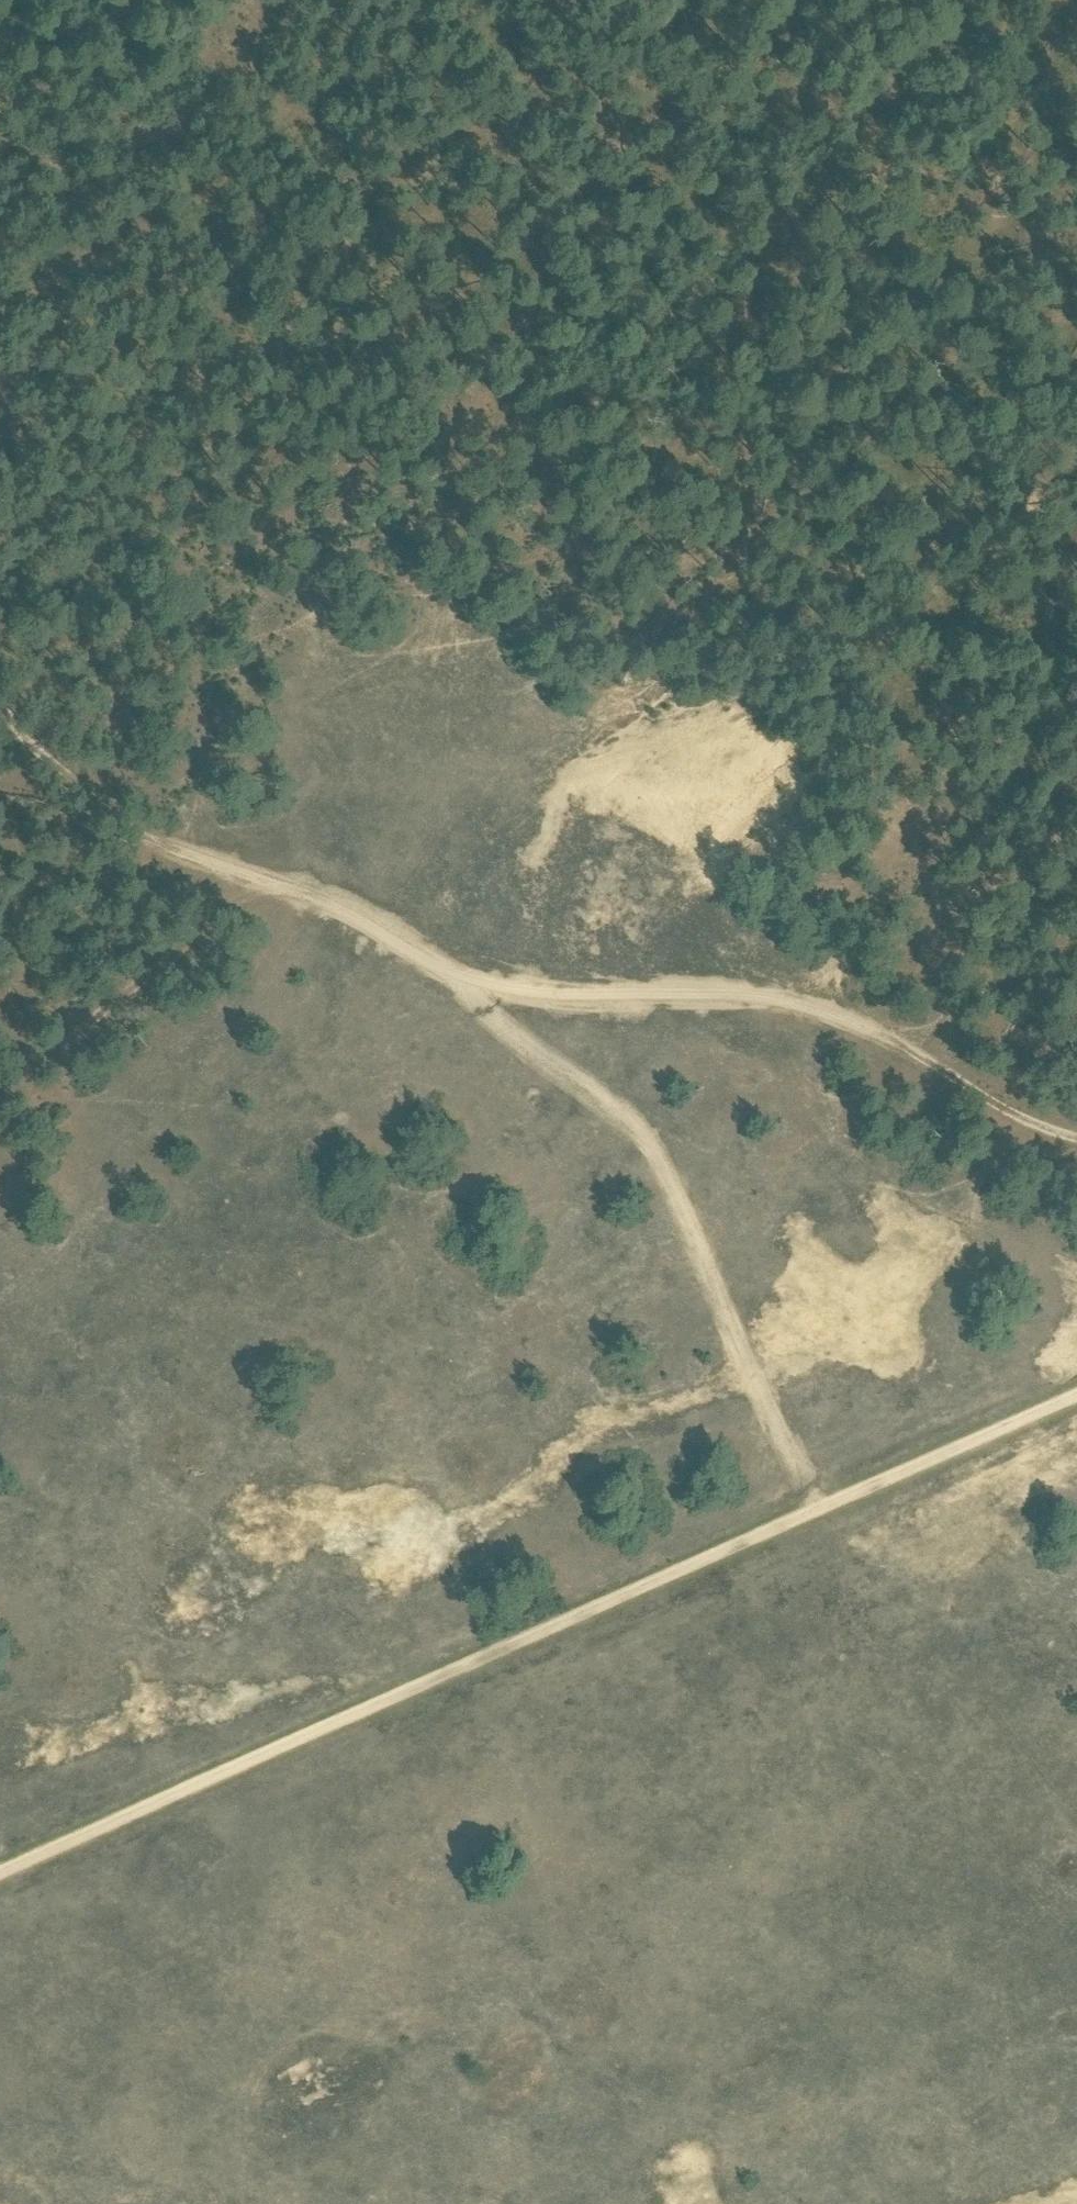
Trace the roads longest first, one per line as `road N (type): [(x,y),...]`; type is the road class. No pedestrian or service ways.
road 1 (track): [(461,983),(502,1028),(583,1083),(656,1149),(768,1413),(823,1509)]

